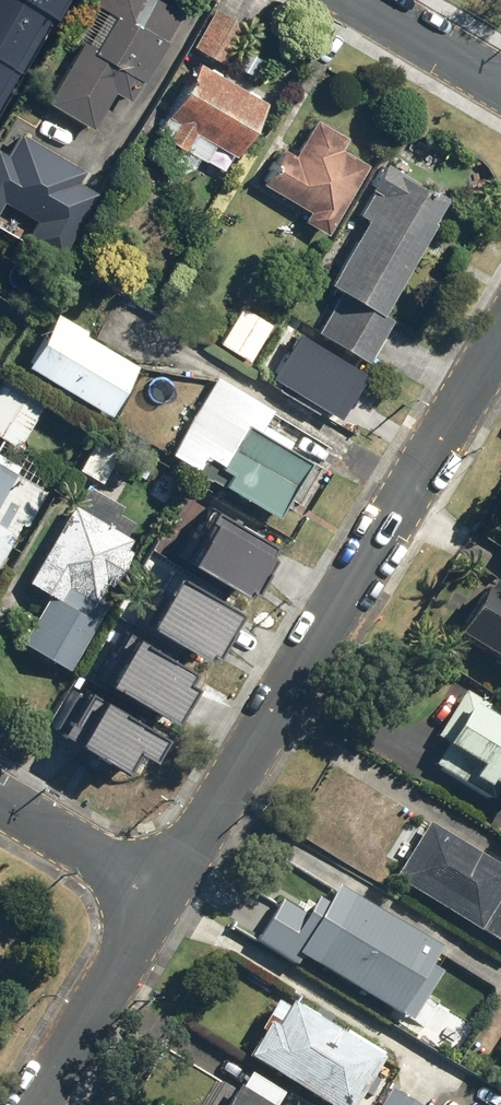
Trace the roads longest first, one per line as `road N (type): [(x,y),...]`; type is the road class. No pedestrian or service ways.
road 1 (residential): [(500,341),(162,897)]
road 2 (residential): [(162,897),(36,1104)]
road 3 (residential): [(162,897),(0,801)]
road 4 (residential): [(361,0),(500,83)]

